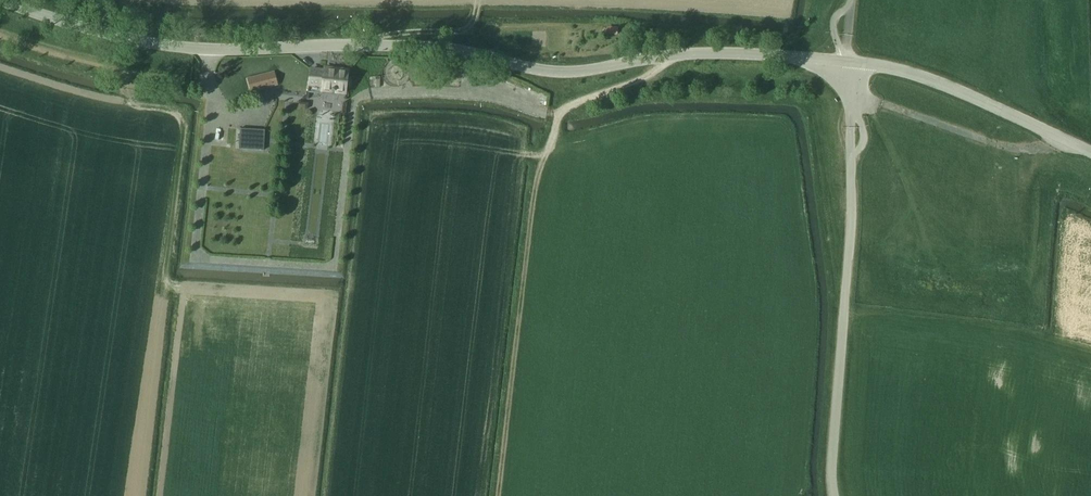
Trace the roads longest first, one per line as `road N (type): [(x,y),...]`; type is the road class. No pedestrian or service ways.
road 1 (unclassified): [(1,0),(96,31),(209,49),(440,47),(564,72),(699,53),(845,60)]
road 2 (track): [(559,114),(533,197),(496,495)]
road 3 (unclassified): [(845,60),(935,81),(1090,152)]

